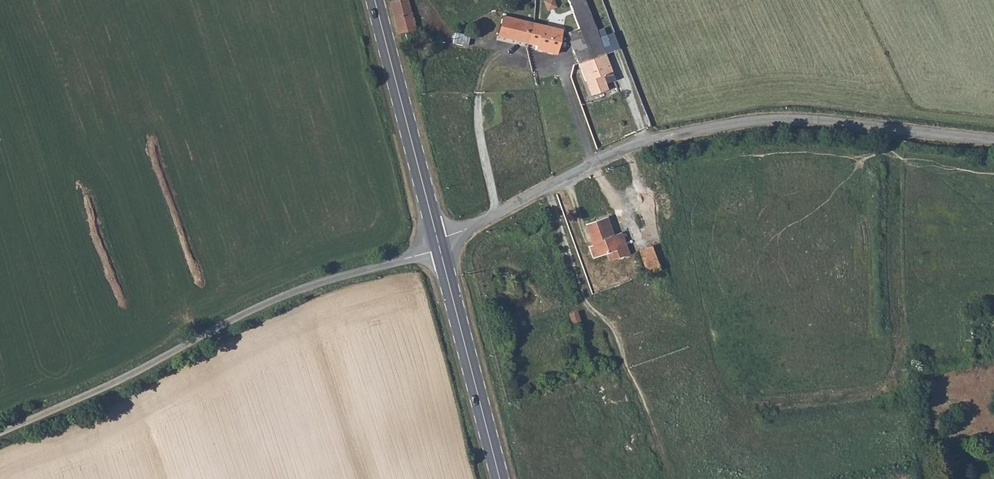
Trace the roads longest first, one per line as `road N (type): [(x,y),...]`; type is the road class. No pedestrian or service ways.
road 1 (unclassified): [(993,140),(811,120),(744,122),(621,150),(437,239)]
road 2 (unclassified): [(439,249),(264,304),(0,433)]
road 3 (primary): [(374,0),(437,239)]
road 4 (primary): [(439,249),(500,478)]

